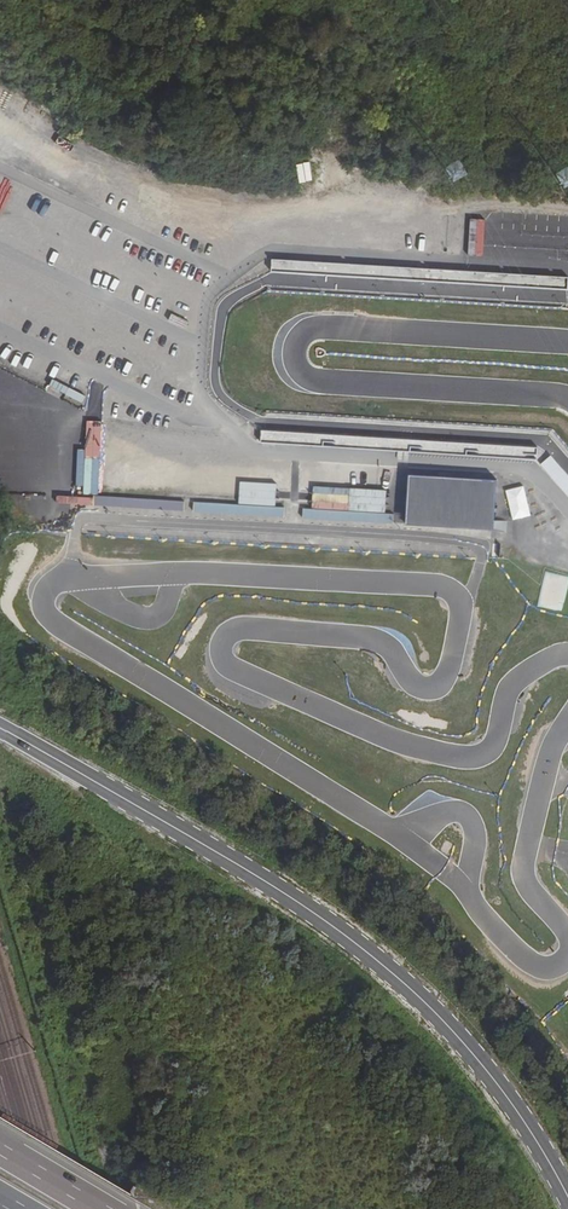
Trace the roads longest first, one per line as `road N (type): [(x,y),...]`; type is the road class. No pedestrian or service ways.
road 1 (primary): [(567,1201),(471,1056),(387,972),(284,896),(11,737)]
road 2 (motorway): [(108,1208),(0,1145)]

